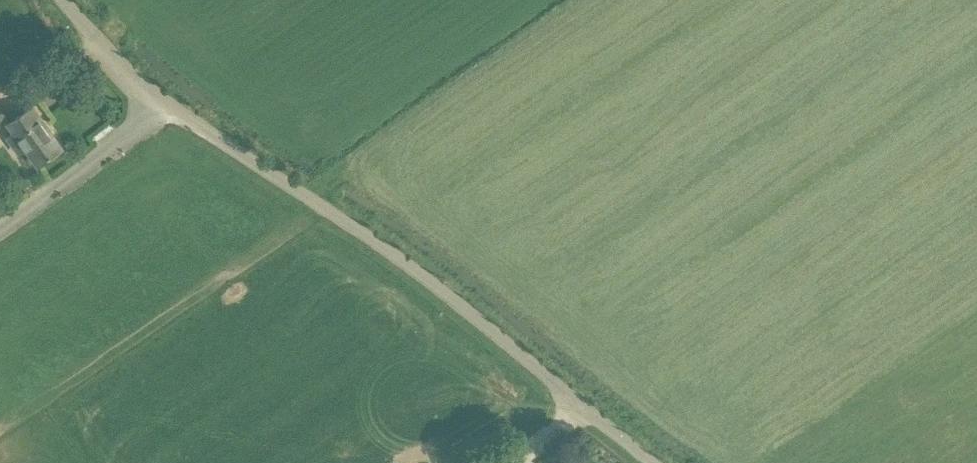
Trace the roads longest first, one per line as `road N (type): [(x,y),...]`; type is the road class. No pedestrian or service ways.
road 1 (unclassified): [(655,462),(435,284),(165,104),(122,70),(60,0)]

